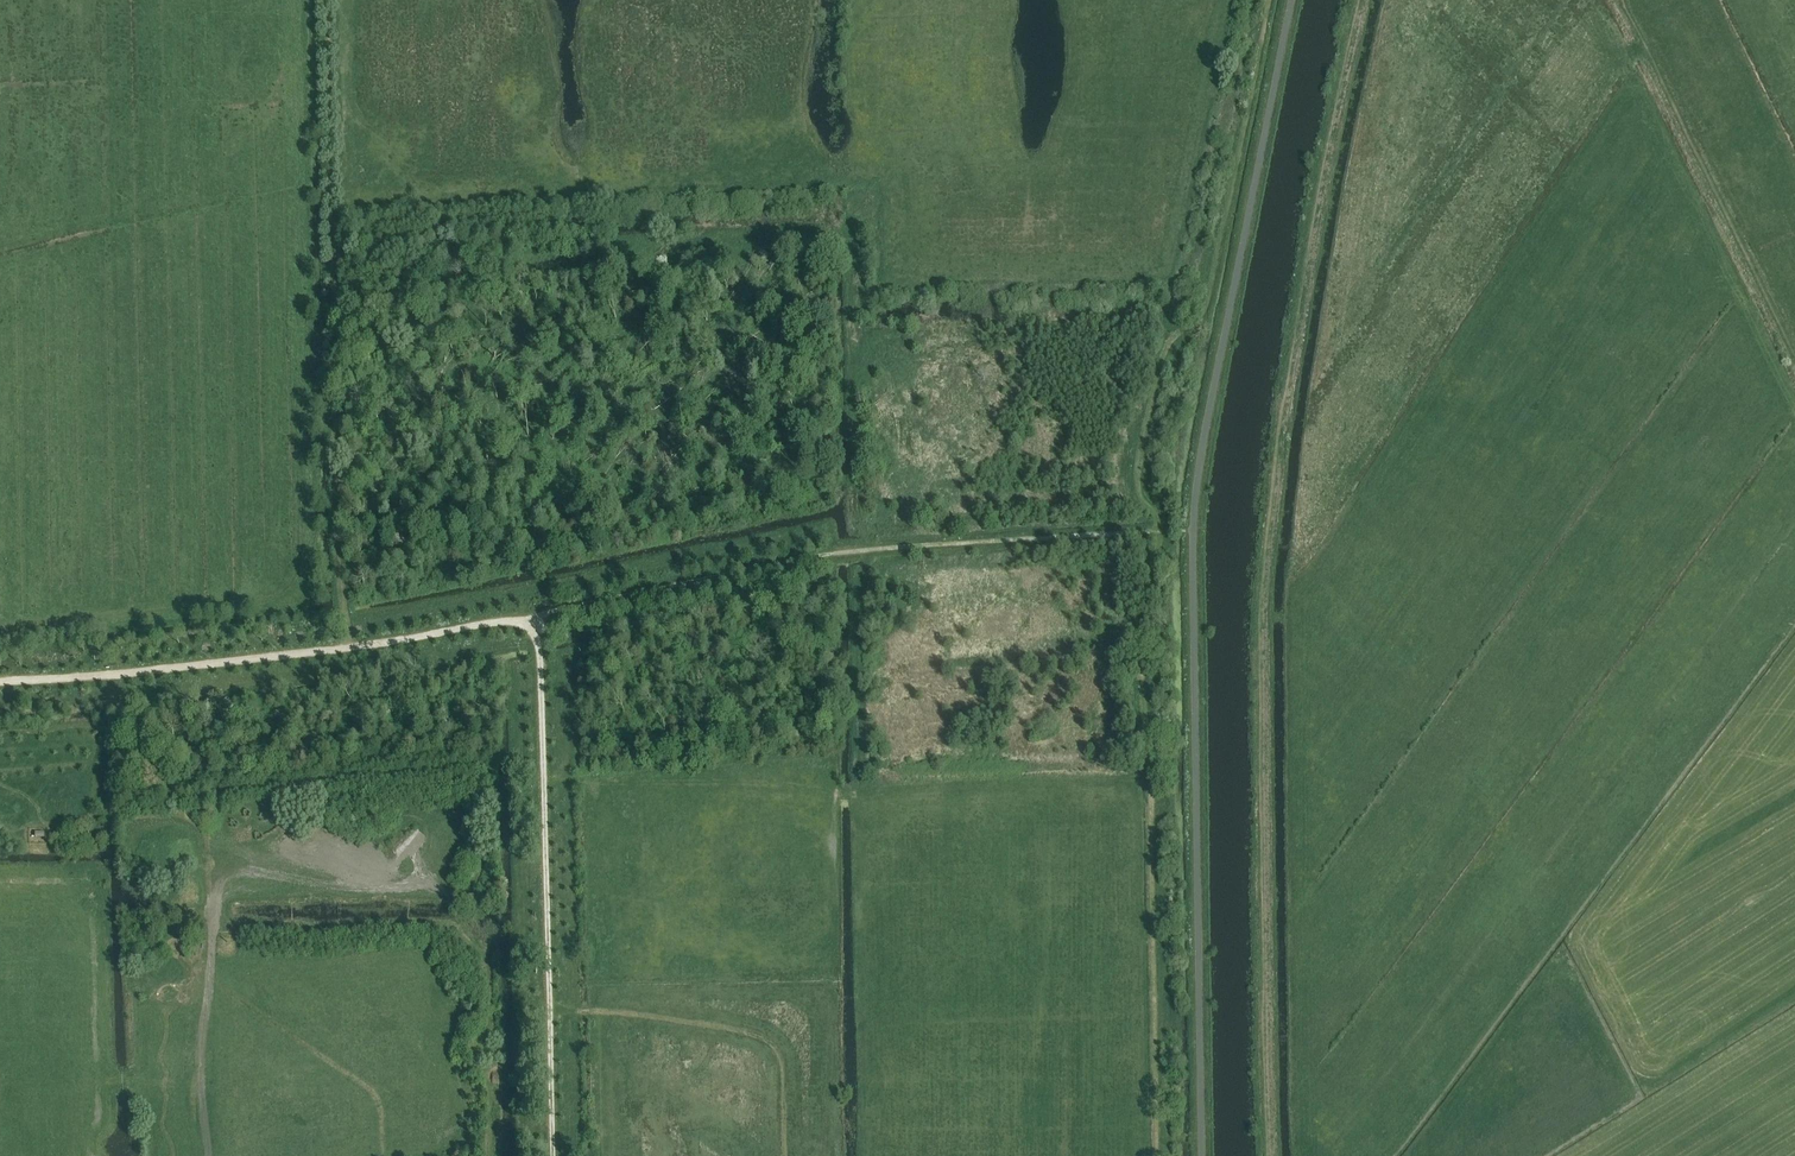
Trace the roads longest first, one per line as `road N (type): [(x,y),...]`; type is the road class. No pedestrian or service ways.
road 1 (track): [(522,619),(535,627),(540,652),(552,1155)]
road 2 (track): [(522,619),(128,674),(0,682)]

